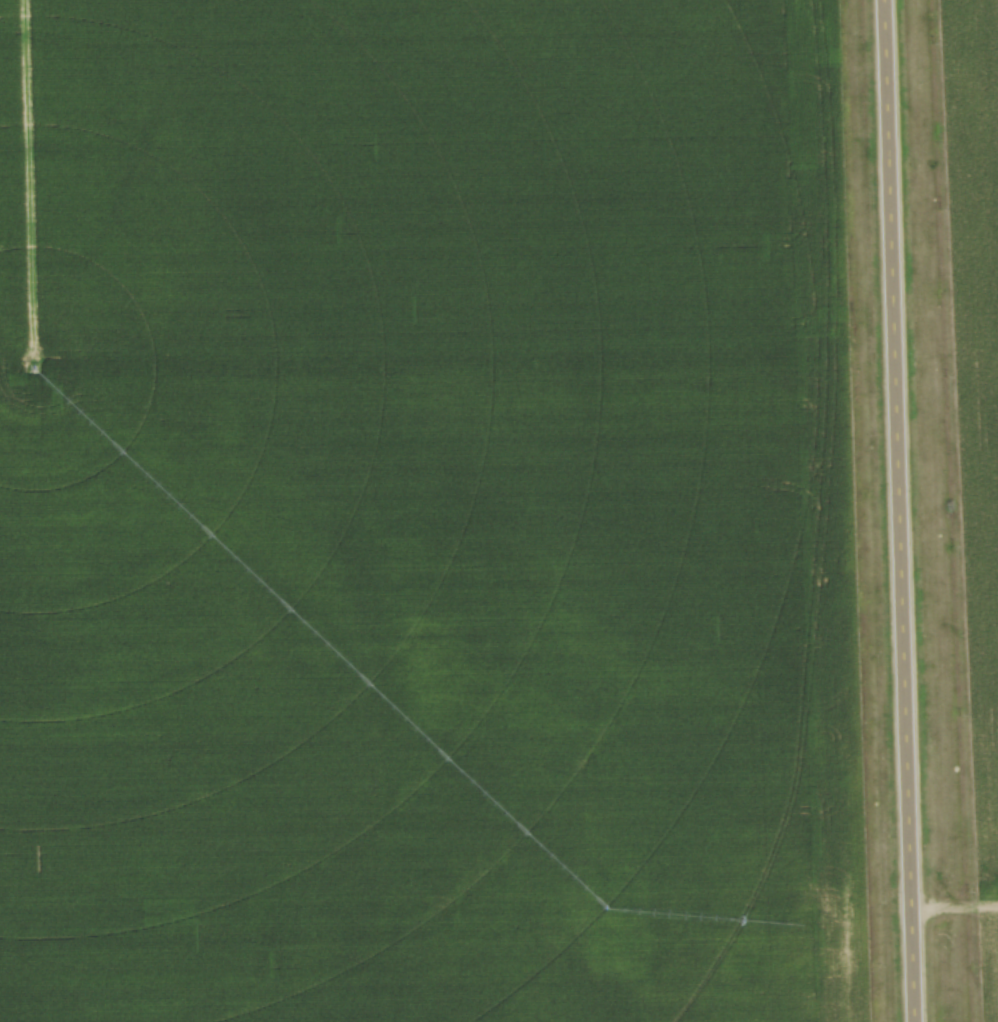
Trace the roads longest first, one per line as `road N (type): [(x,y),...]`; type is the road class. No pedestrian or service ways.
road 1 (secondary): [(915,1021),(884,0)]

